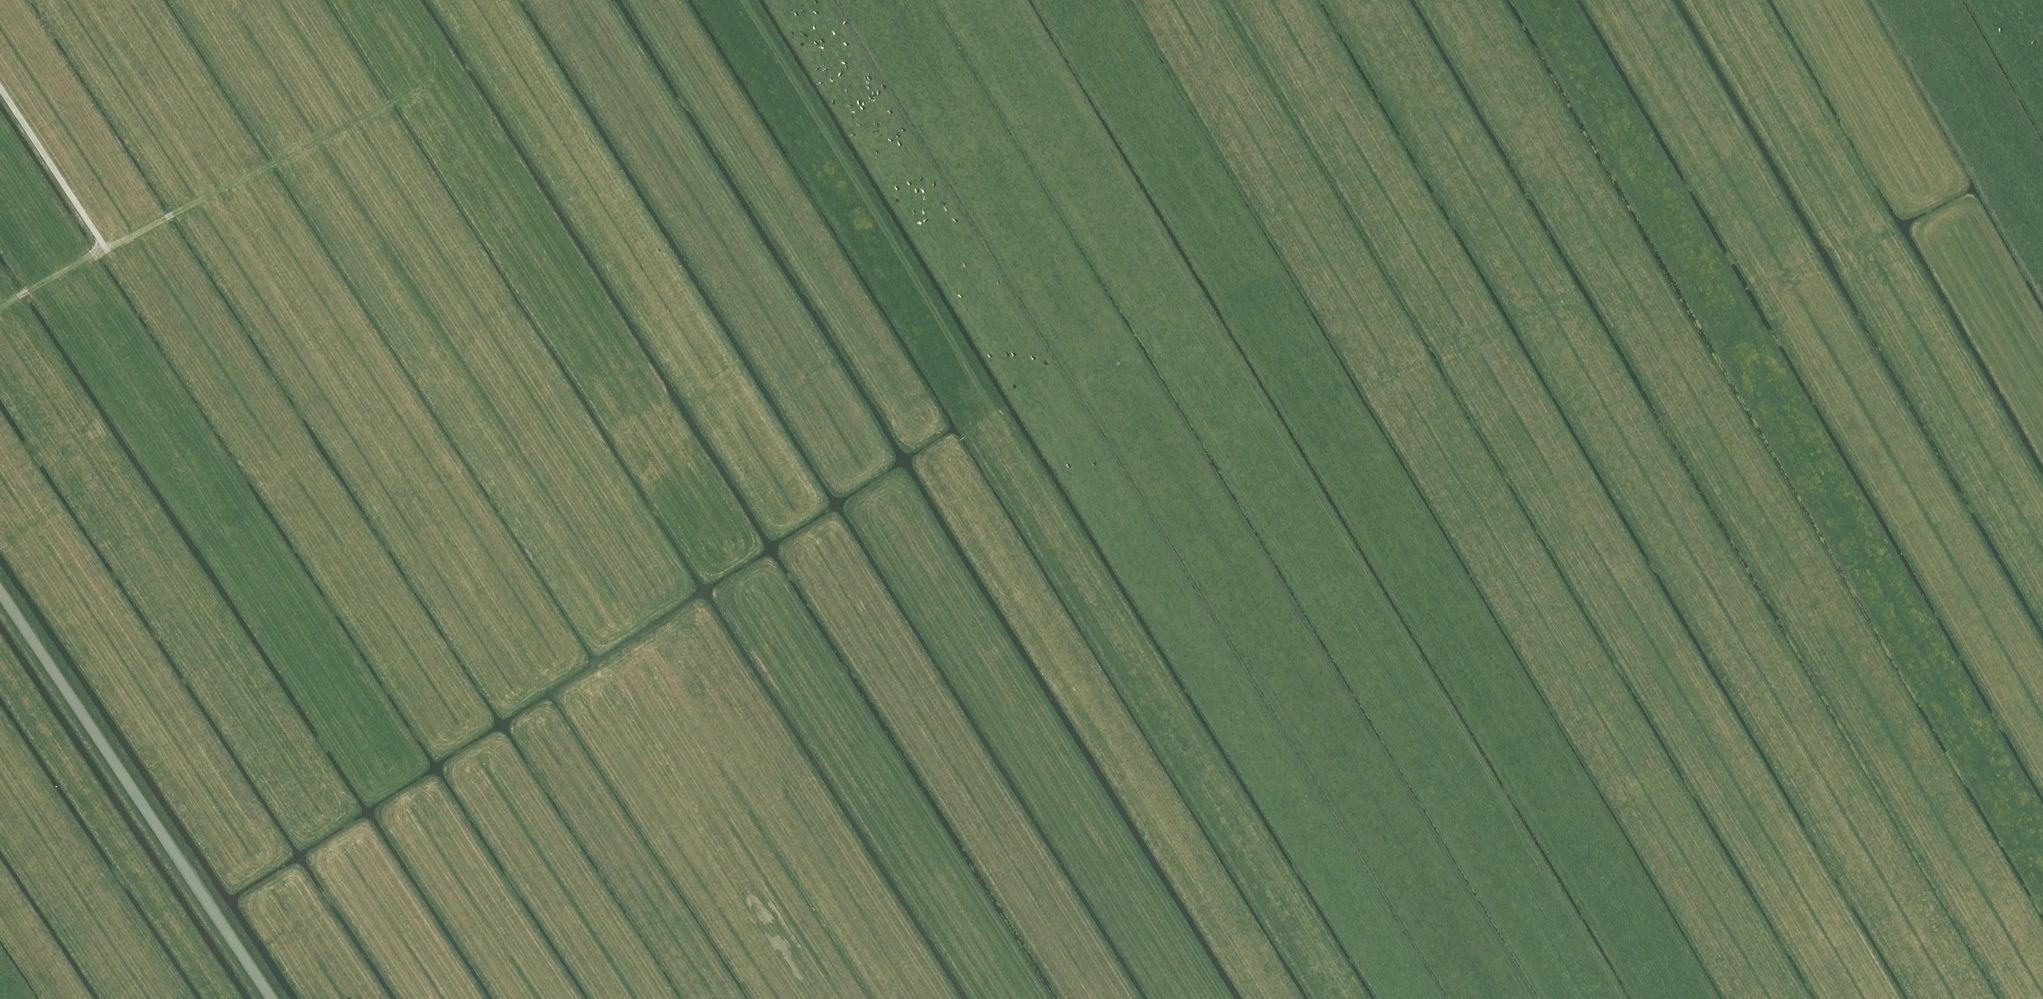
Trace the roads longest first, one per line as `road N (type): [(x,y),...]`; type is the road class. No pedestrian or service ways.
road 1 (unclassified): [(273,998),(0,591)]
road 2 (track): [(0,313),(106,248),(279,174)]
road 3 (track): [(106,248),(0,88)]

